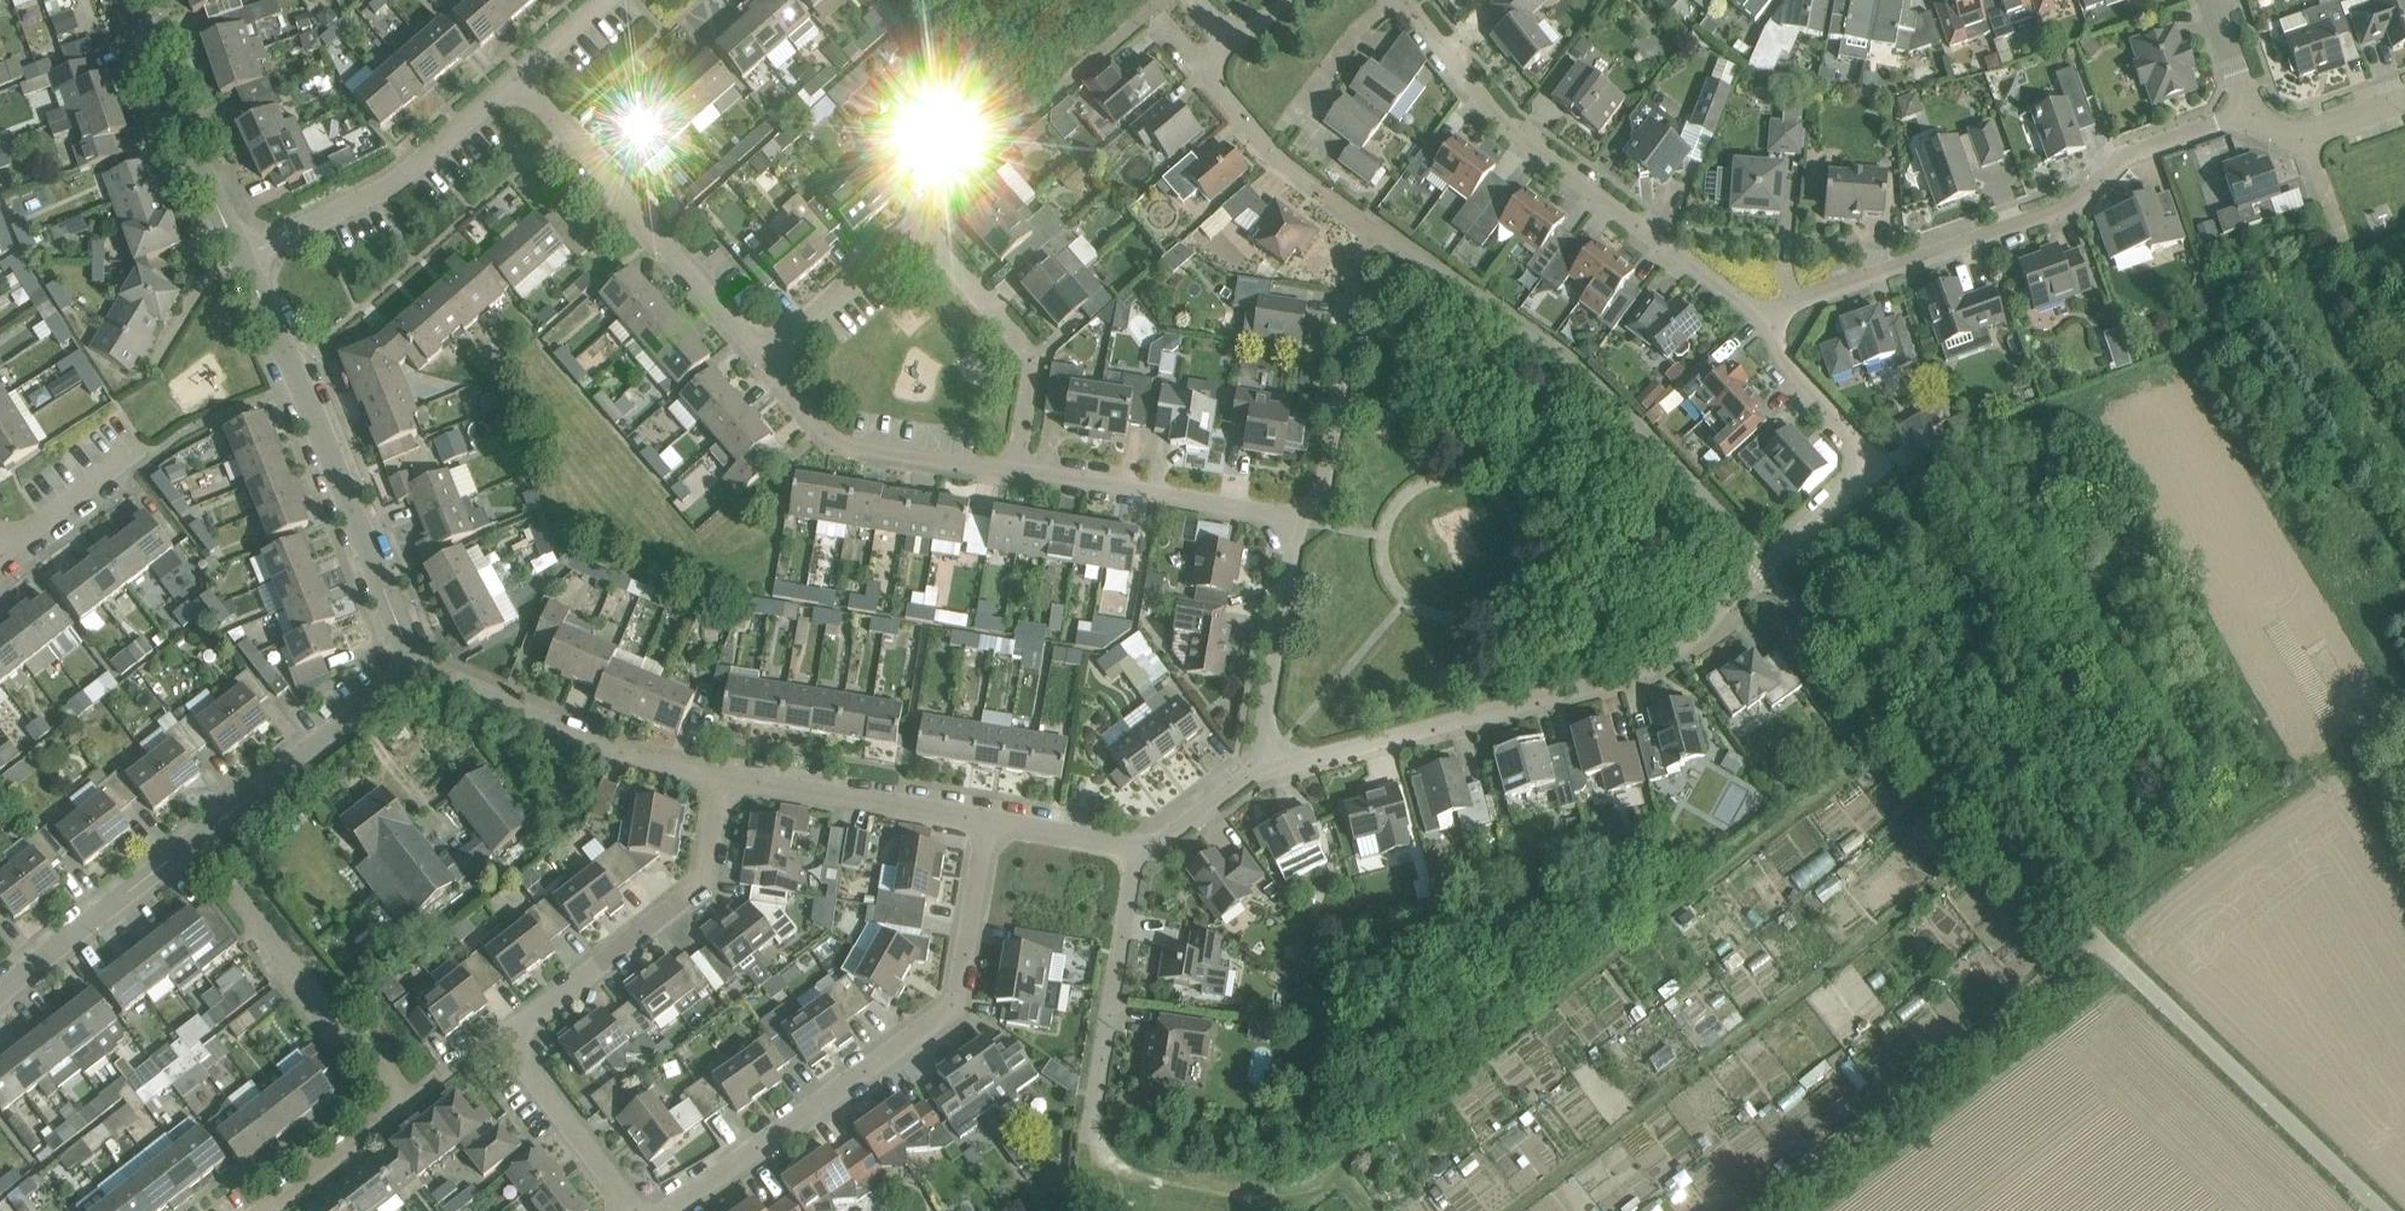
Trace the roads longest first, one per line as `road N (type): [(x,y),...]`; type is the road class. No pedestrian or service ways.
road 1 (residential): [(1260,768),(1651,667),(1712,621),(1848,491),(1861,464),(1853,435),(1782,358),(1767,314)]
road 2 (residential): [(663,1210),(955,1003),(989,819)]
road 3 (residential): [(1767,314),(2069,214),(2119,160),(2248,114)]
road 4 (residential): [(1018,472),(1035,356),(925,226),(764,359)]
road 5 (residential): [(1767,314),(1476,87),(1407,0)]
road 6 (unclassified): [(2381,1210),(2050,890)]
road 7 (track): [(2109,949),(1765,1210)]
road 8 (residential): [(764,359),(524,75)]
road 9 (residential): [(507,1038),(698,889),(721,778)]
road 10 (residential): [(2,553),(152,433),(300,381)]
road 11 (residential): [(409,1098),(364,1038),(343,1031),(194,839)]
road 12 (residential): [(245,259),(395,184),(524,75)]
road 13 (residential): [(408,664),(640,763),(721,778)]
road 14 (residential): [(408,664),(300,381)]
road 15 (track): [(1091,1114),(1094,1146),(1154,1186),(1253,1201),(1323,1190),(1341,1176)]
road 16 (residential): [(1018,472),(837,440),(764,359)]
road 17 (residential): [(245,259),(168,99),(132,0)]
road 18 (residential): [(1297,515),(1018,472)]
road 19 (residential): [(194,839),(395,684),(408,664)]
road 20 (residential): [(1091,1114),(1136,844)]
road 21 (residential): [(721,778),(989,819)]
road 22 (residential): [(1260,768),(1297,515)]
road 23 (residential): [(1297,515),(1326,489),(1360,281)]
road 24 (residential): [(0,990),(194,839)]
road 25 (residential): [(635,1210),(507,1038)]
road 26 (residential): [(268,1210),(409,1098)]
road 27 (residential): [(2248,114),(2302,138),(2404,101)]
road 28 (residential): [(1203,64),(1311,185)]
road 29 (residential): [(1136,844),(1160,845),(1260,768)]
road 30 (residential): [(989,819),(1136,844)]
road 31 (residential): [(1303,106),(1359,30),(1393,0)]
road 32 (residential): [(300,381),(245,259)]

